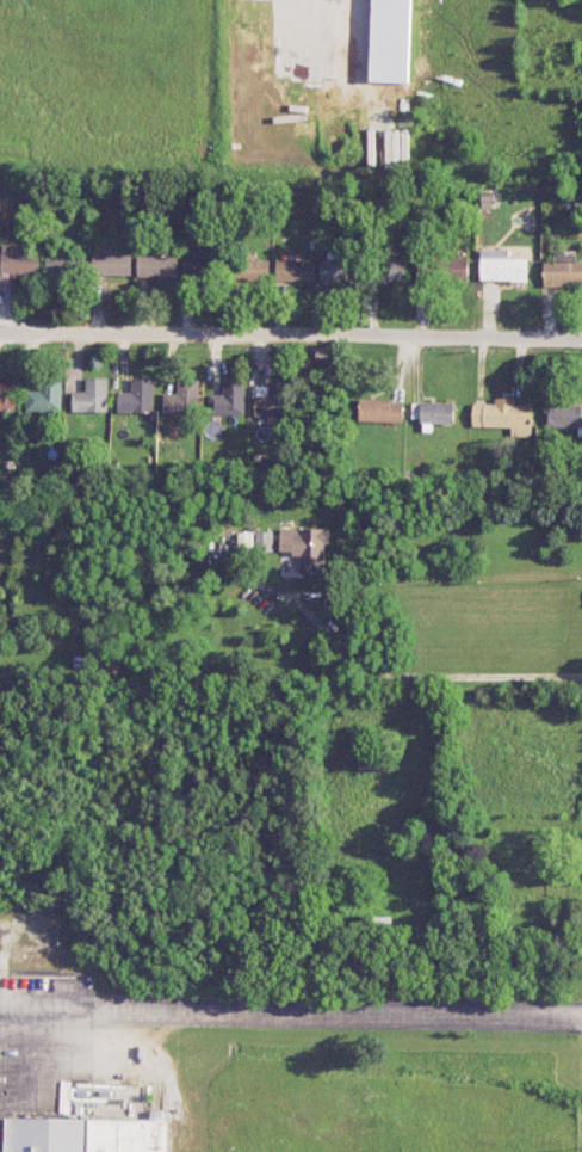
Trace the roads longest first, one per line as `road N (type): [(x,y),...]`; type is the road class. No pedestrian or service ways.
road 1 (residential): [(581,337),(0,330)]

